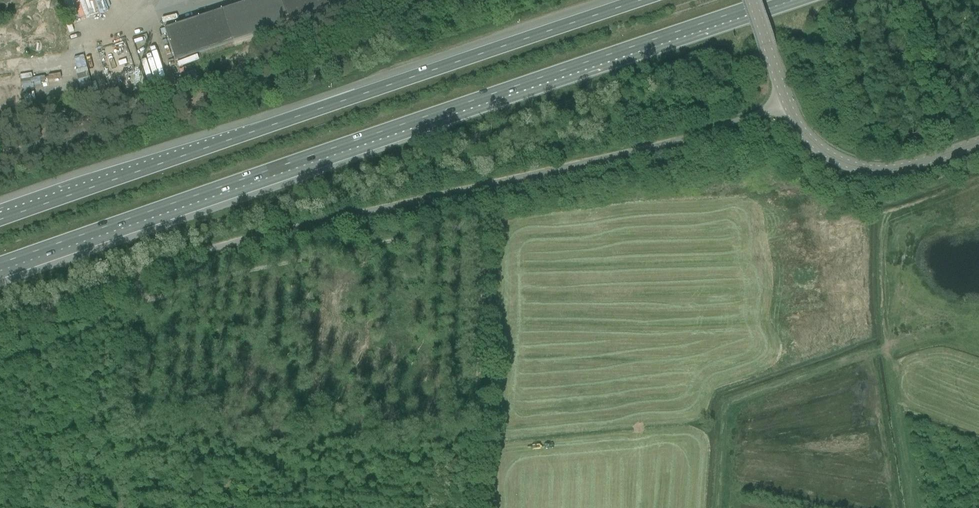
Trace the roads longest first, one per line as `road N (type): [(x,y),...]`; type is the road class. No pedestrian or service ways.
road 1 (unclassified): [(0,319),(137,273),(683,140),(787,104)]
road 2 (motorway): [(0,263),(772,0)]
road 3 (motorway): [(647,0),(0,220)]
road 4 (track): [(137,273),(146,301),(471,227),(483,249),(475,507)]
road 5 (unclassified): [(978,142),(900,169),(864,170),(806,137),(787,104)]

